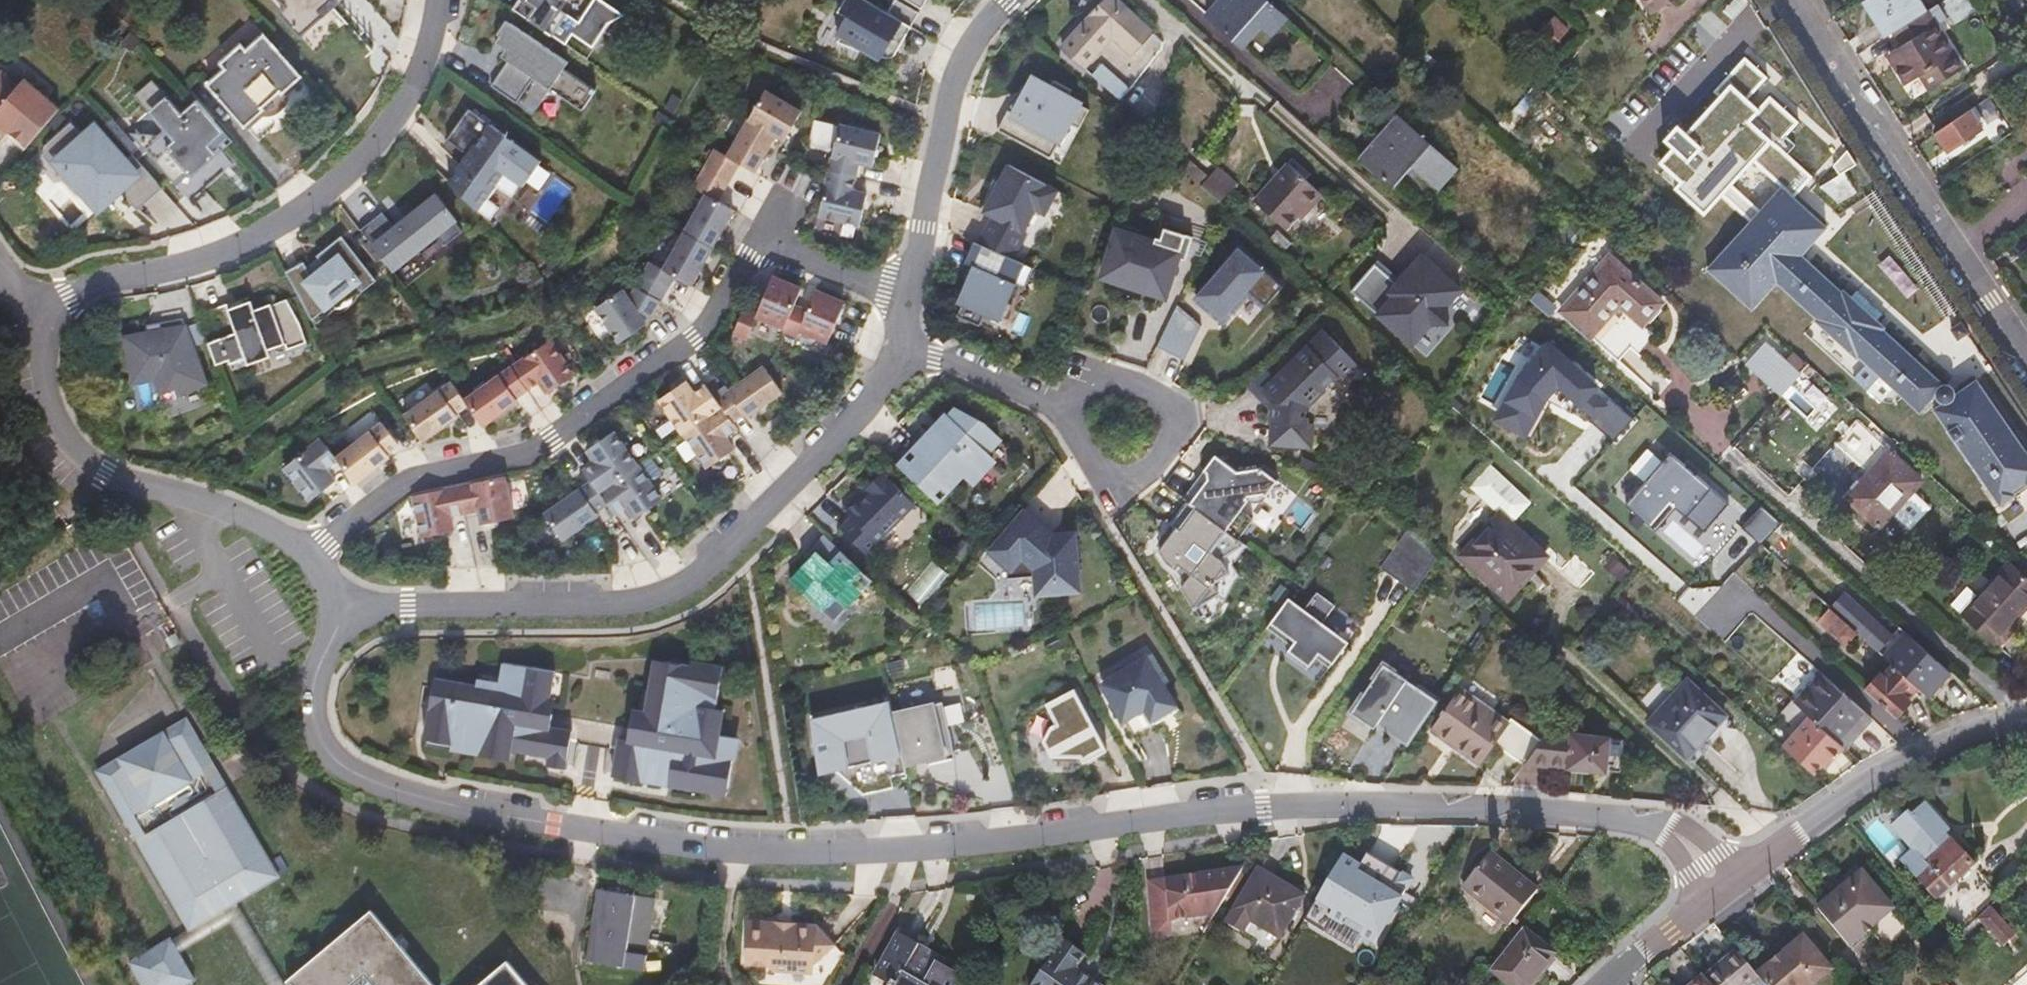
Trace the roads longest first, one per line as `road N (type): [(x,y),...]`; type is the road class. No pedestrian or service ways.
road 1 (residential): [(1720,886),(1671,828),(1617,814),(1263,809),(1000,842),(794,855),(483,815),(357,778),(317,741),(314,688),(329,609)]
road 2 (residential): [(329,609),(530,606),(661,593),(699,573),(744,532),(859,408),(897,347)]
road 3 (residential): [(443,0),(419,75),(317,195),(222,244),(83,278),(25,316)]
road 4 (residential): [(315,549),(409,479),(525,456),(553,440),(695,337),(755,242)]
road 5 (unclassified): [(1795,0),(2026,357)]
road 6 (residential): [(315,549),(242,505),(149,476),(117,475),(78,452),(53,411),(25,316)]
road 7 (tertiary): [(2026,722),(1914,759),(1720,886)]
road 8 (residential): [(908,295),(964,66),(1007,0)]
road 9 (residential): [(1074,423),(1083,453),(1120,473),(1147,466),(1170,432),(1158,393),(1135,378),(1094,385),(1077,407)]
road 10 (residential): [(1077,407),(897,347)]
road 11 (residential): [(755,242),(908,295)]
road 12 (tertiary): [(1720,886),(1603,984)]
road 13 (track): [(0,545),(117,475)]

